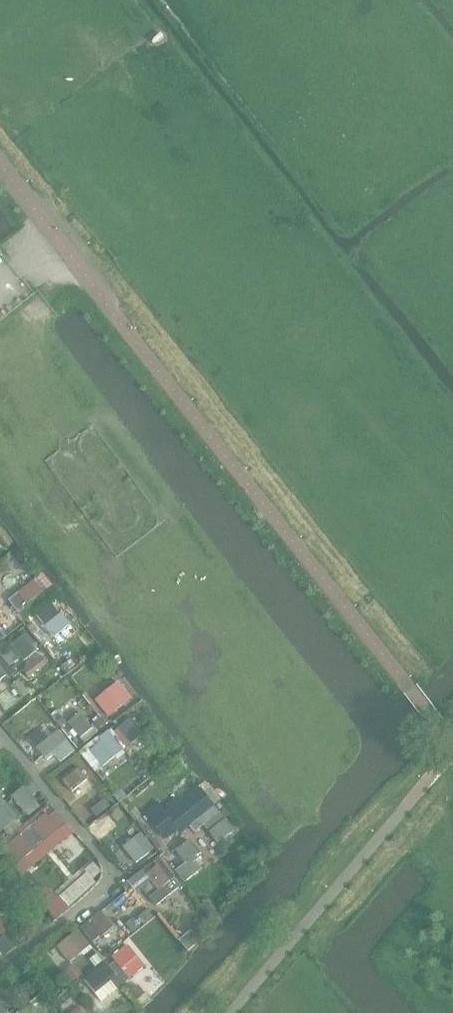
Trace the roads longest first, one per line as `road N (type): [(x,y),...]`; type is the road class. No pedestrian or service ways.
road 1 (residential): [(75,261),(0,166)]

